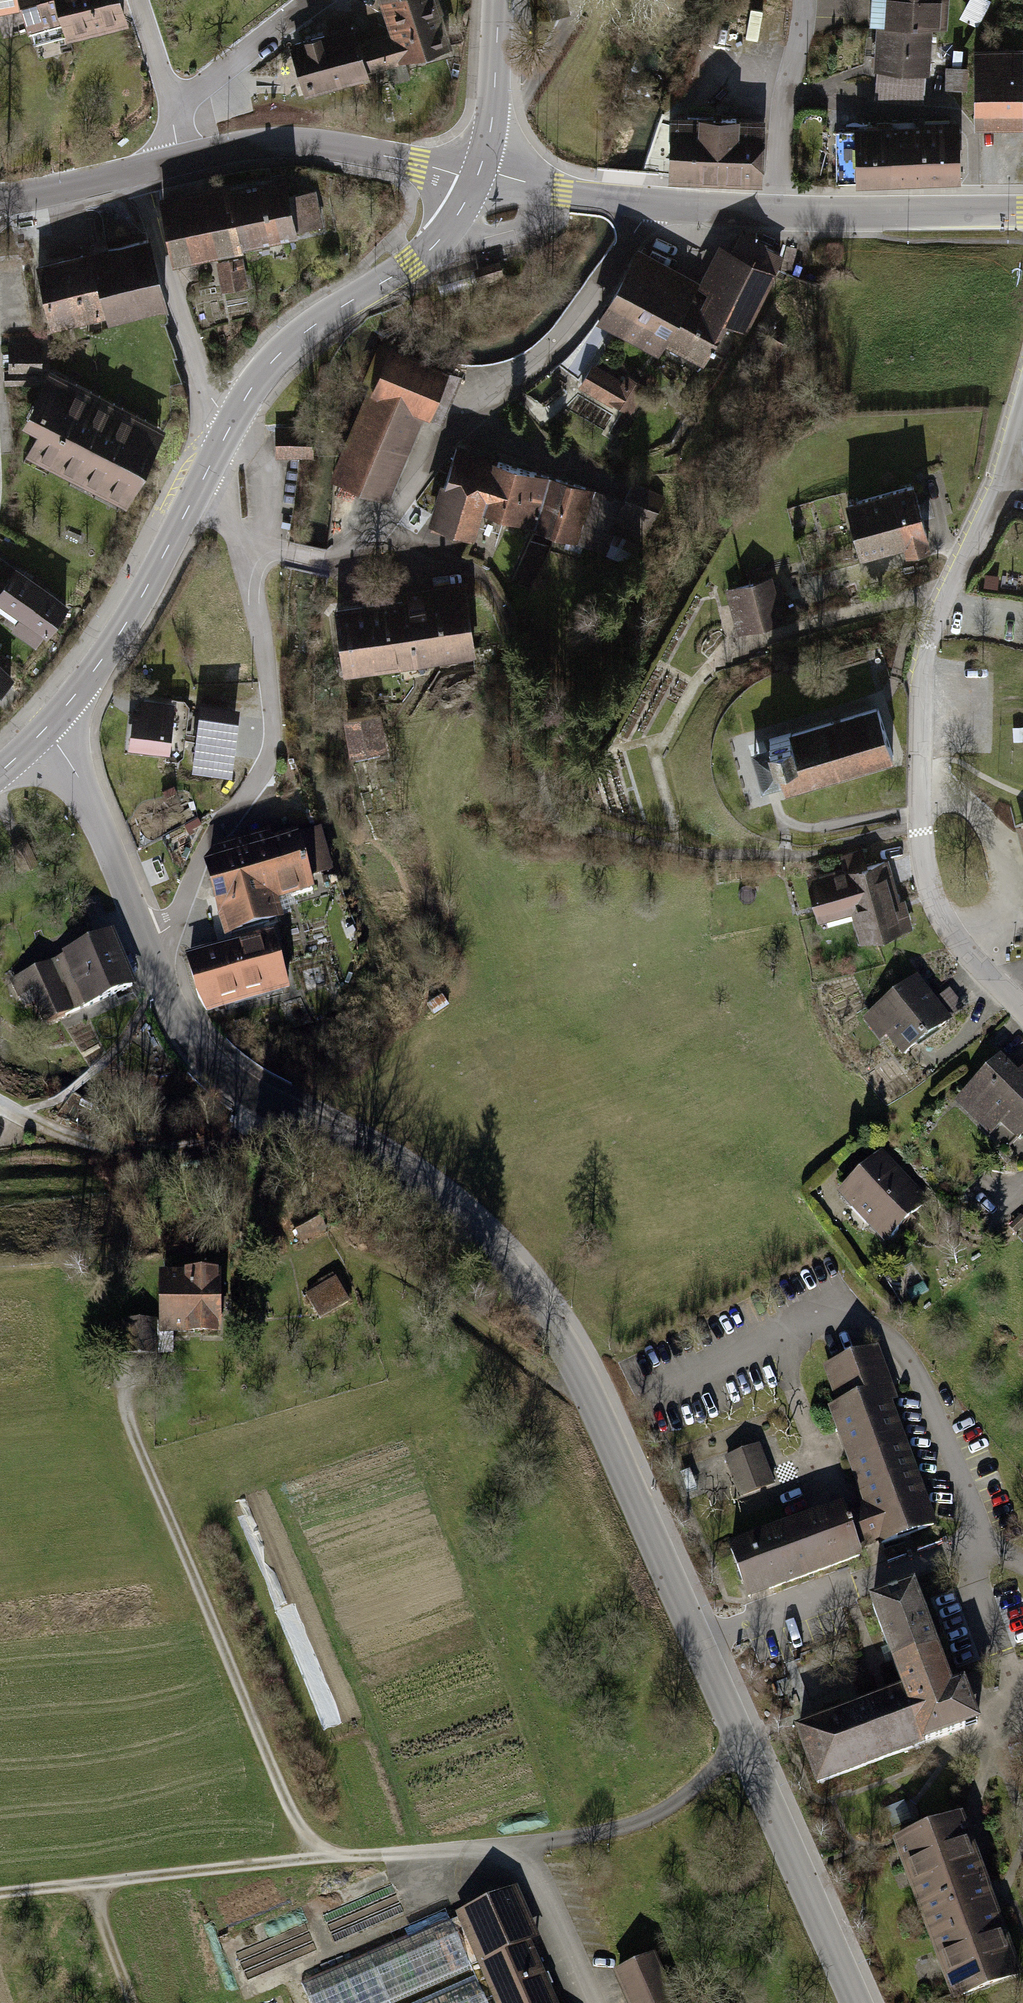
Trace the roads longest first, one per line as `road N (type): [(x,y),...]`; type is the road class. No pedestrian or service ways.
road 1 (tertiary): [(854,2002),(584,1380),(546,1310),(470,1222),(255,1096),(205,1056),(180,1022),(144,939)]
road 2 (residential): [(1001,477),(930,632),(919,829),(929,892),(952,932),(1022,1011)]
road 3 (residential): [(242,545),(323,562),(385,523),(453,430),(560,341),(644,219),(648,202)]
road 4 (track): [(309,1858),(114,1388)]
road 5 (residential): [(144,939),(176,921),(208,845),(270,756),(266,660),(242,545)]
road 6 (track): [(0,1894),(309,1858),(421,1854)]
road 7 (secondary): [(233,421),(283,351),(428,251),(478,174)]
road 8 (tertiary): [(180,162),(247,147),(305,145),(478,174)]
road 9 (track): [(285,1113),(206,1146),(154,1146),(104,1143),(0,1104)]
road 10 (secondary): [(46,729),(128,621),(199,488)]
road 11 (residential): [(135,174),(214,403),(233,421)]
road 12 (tertiary): [(779,213),(1022,214)]
road 13 (tertiary): [(144,939),(76,773),(46,729)]
road 14 (residential): [(803,0),(779,213)]
road 15 (residential): [(170,106),(316,0)]
road 16 (secondary): [(478,174),(491,127),(499,0)]
road 17 (tertiary): [(478,174),(648,202)]
road 18 (tertiary): [(0,200),(135,174)]
road 19 (tertiary): [(648,202),(779,213)]
road 20 (track): [(131,2002),(90,1883)]

